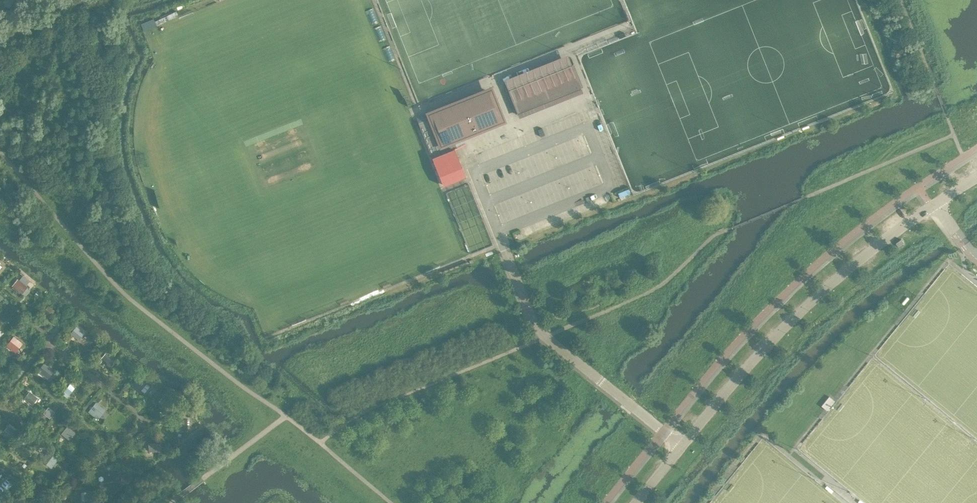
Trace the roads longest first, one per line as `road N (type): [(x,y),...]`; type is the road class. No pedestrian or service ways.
road 1 (unclassified): [(636,502),(812,301),(976,178)]

